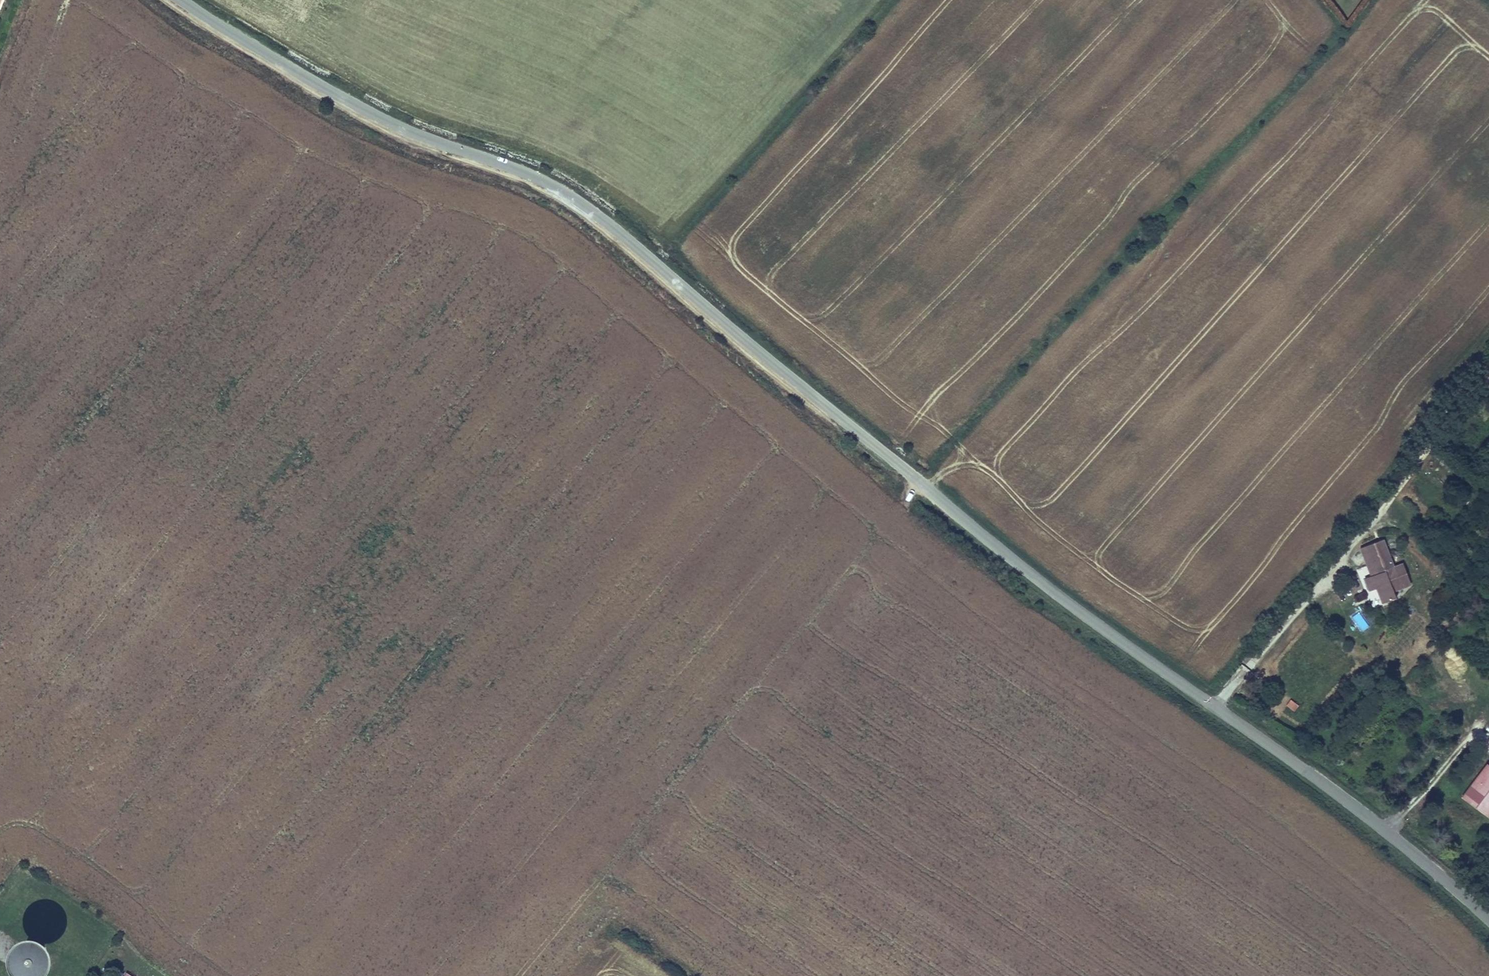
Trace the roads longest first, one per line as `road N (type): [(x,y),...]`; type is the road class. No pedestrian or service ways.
road 1 (unclassified): [(185,0),(384,118),(549,182),(1069,601),(1357,805),(1488,917)]

